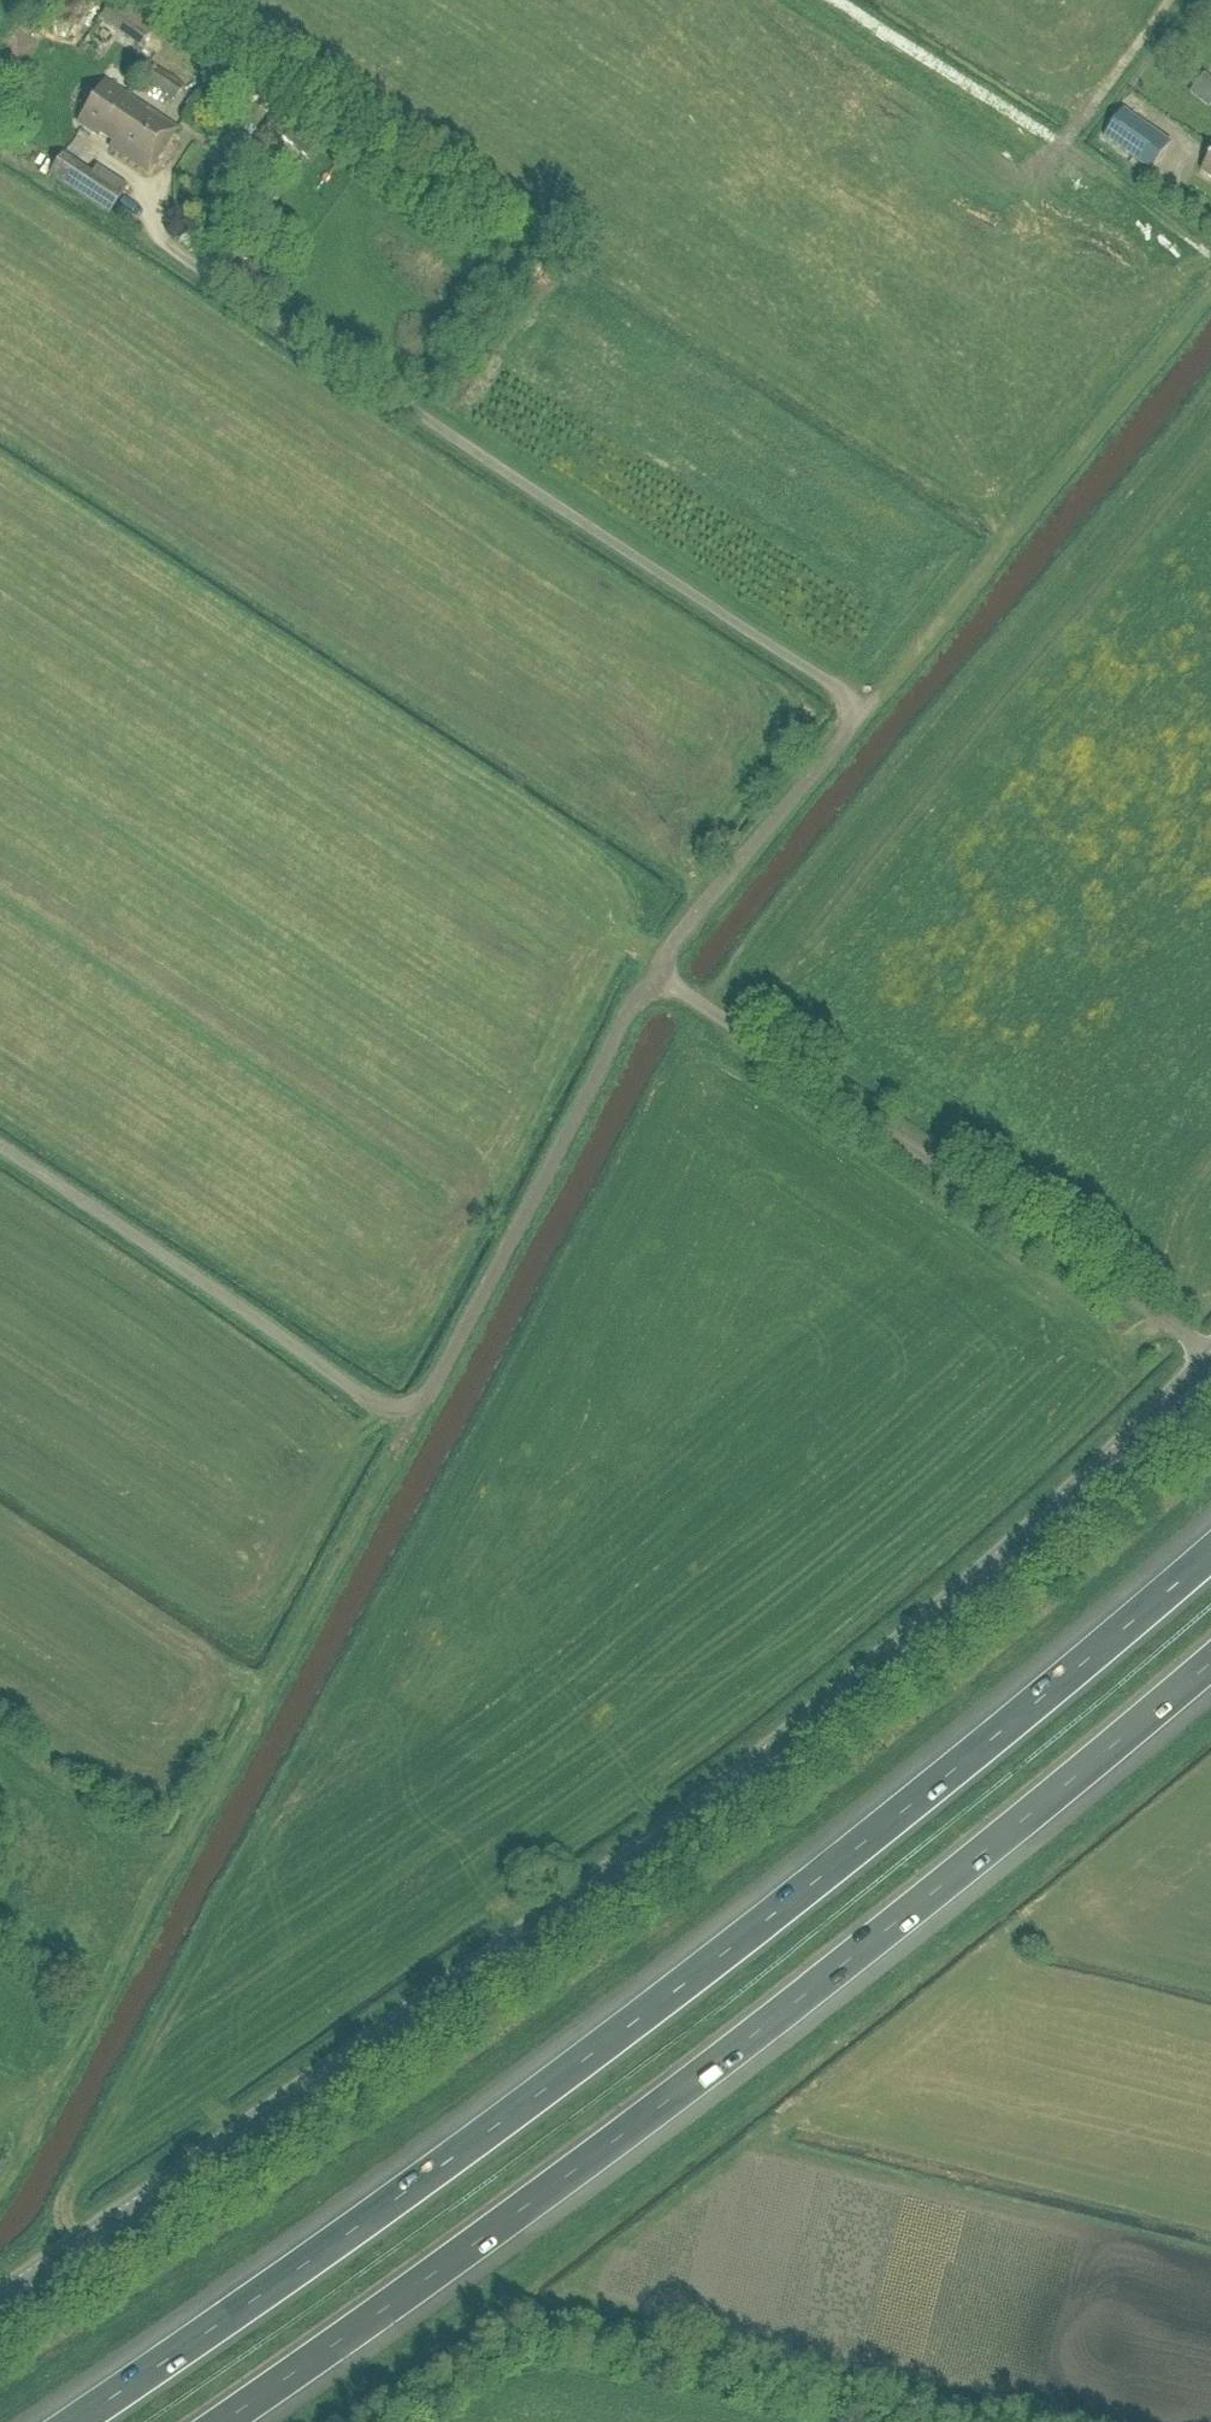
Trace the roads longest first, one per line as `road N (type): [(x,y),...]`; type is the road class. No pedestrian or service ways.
road 1 (tertiary): [(0,2296),(670,1829),(901,1645),(1210,1363)]
road 2 (motorway): [(1210,1554),(741,1940),(537,2096),(76,2421)]
road 3 (motorway): [(224,2421),(646,2118),(1210,1663)]
road 4 (track): [(0,2190),(407,1431),(405,1406)]
road 5 (track): [(1210,291),(869,708)]

